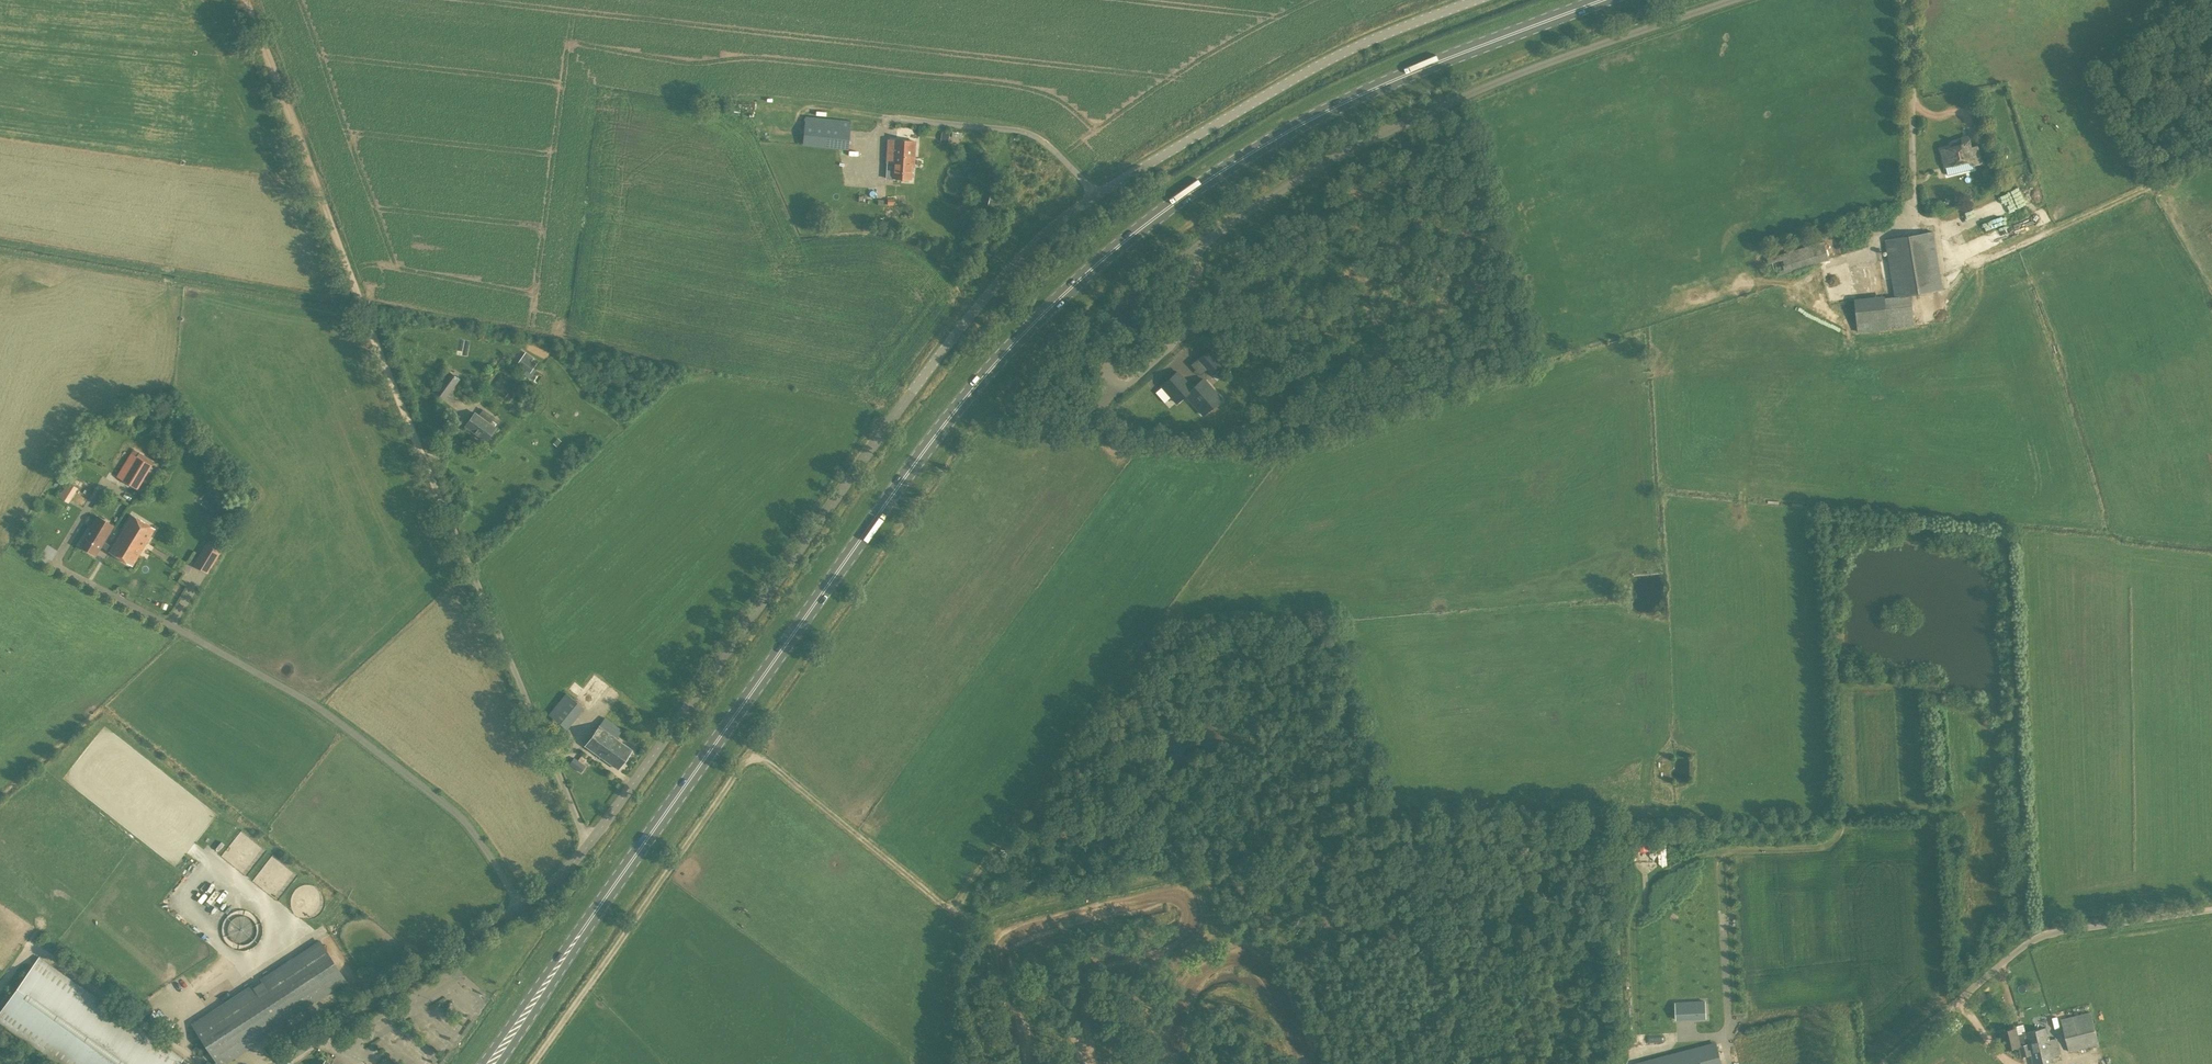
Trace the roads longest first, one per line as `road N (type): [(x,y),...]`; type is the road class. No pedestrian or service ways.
road 1 (primary): [(489,1063),(933,438),(1052,305),(1158,215),(1254,150),(1380,86),(1601,0)]
road 2 (unclassified): [(588,846),(997,278),(1064,214),(1150,159),(1330,53),(1461,0)]
road 3 (track): [(530,1063),(757,755),(771,757),(986,934),(1022,930)]
road 4 (unclassified): [(1732,0),(1424,110),(1300,172),(1195,248)]
road 5 (track): [(245,0),(422,454)]
road 6 (unclassified): [(422,454),(588,846)]
road 7 (unclassified): [(276,1063),(529,900),(588,846)]
road 8 (unclassified): [(1885,1063),(2037,939),(2211,909)]
road 9 (unclassified): [(1195,248),(1145,281),(1115,326),(1105,375),(1112,391),(1179,336),(1187,314)]

